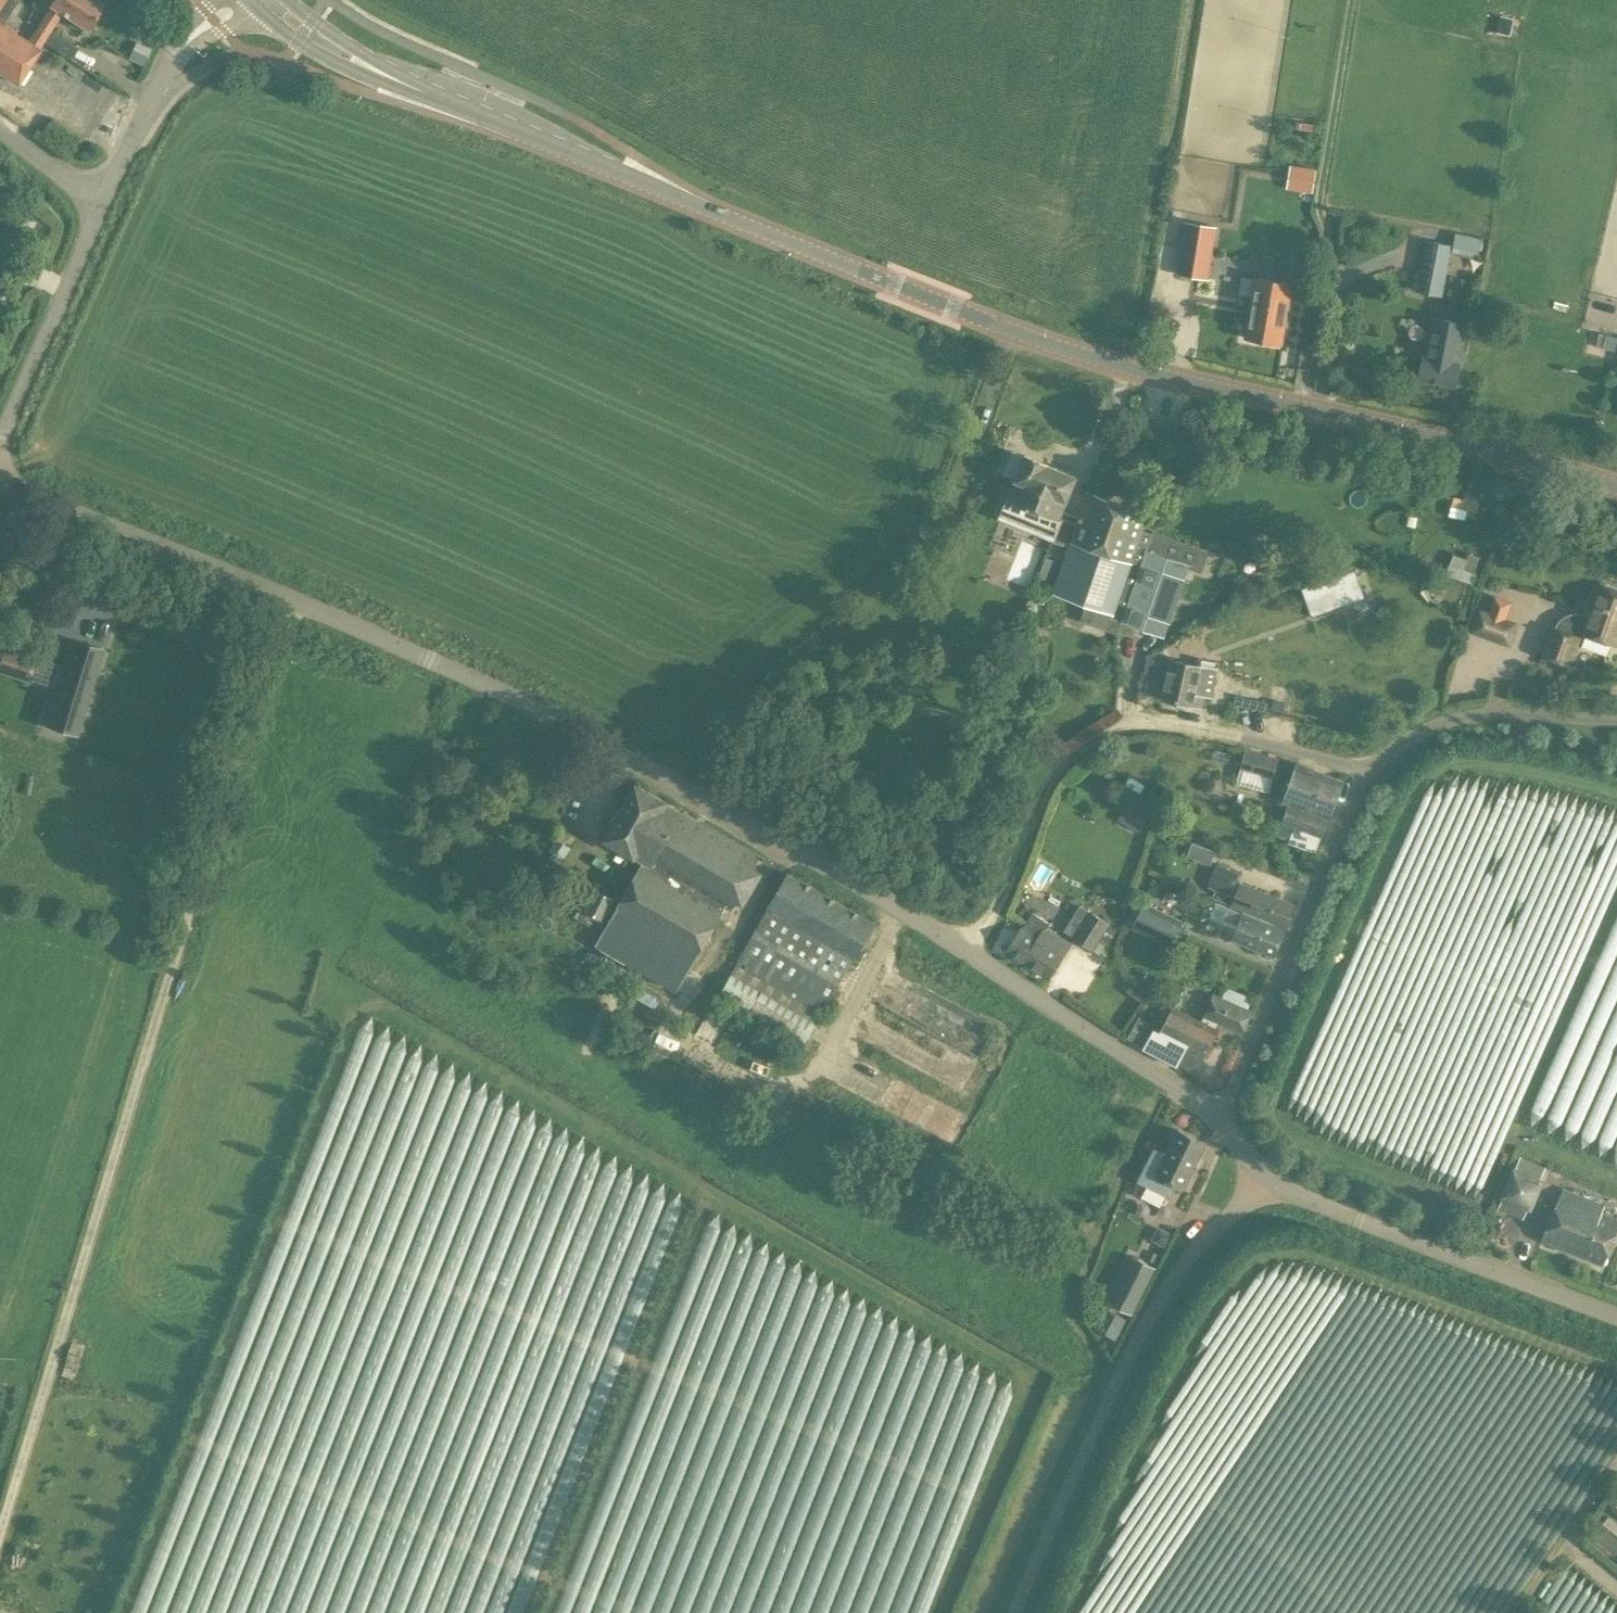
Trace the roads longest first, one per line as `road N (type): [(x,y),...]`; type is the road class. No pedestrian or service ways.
road 1 (secondary): [(1616,491),(1517,457),(1094,358),(679,197)]
road 2 (unclassified): [(0,1531),(271,590)]
road 3 (unclassified): [(965,950),(564,720),(271,590)]
road 4 (unclassified): [(965,950),(990,918),(1072,752),(1105,735),(1156,725),(1207,732),(1367,770)]
road 5 (unclassified): [(1015,1612),(1135,1340),(1258,1174)]
road 6 (unclassified): [(1616,1316),(1346,1217),(1258,1174)]
road 7 (unclassified): [(1217,1117),(1367,770)]
road 8 (unclassified): [(1217,1117),(965,950)]
road 9 (unclassified): [(271,590),(0,484)]
road 10 (unclassified): [(1367,770),(1446,719),(1497,712),(1616,720)]
road 11 (unclassified): [(0,440),(101,203)]
road 12 (unclassified): [(101,203),(185,44),(239,0)]
road 13 (secondary): [(467,109),(679,197)]
road 14 (secondary): [(467,109),(307,29),(269,0)]
road 15 (residential): [(0,129),(101,203)]

